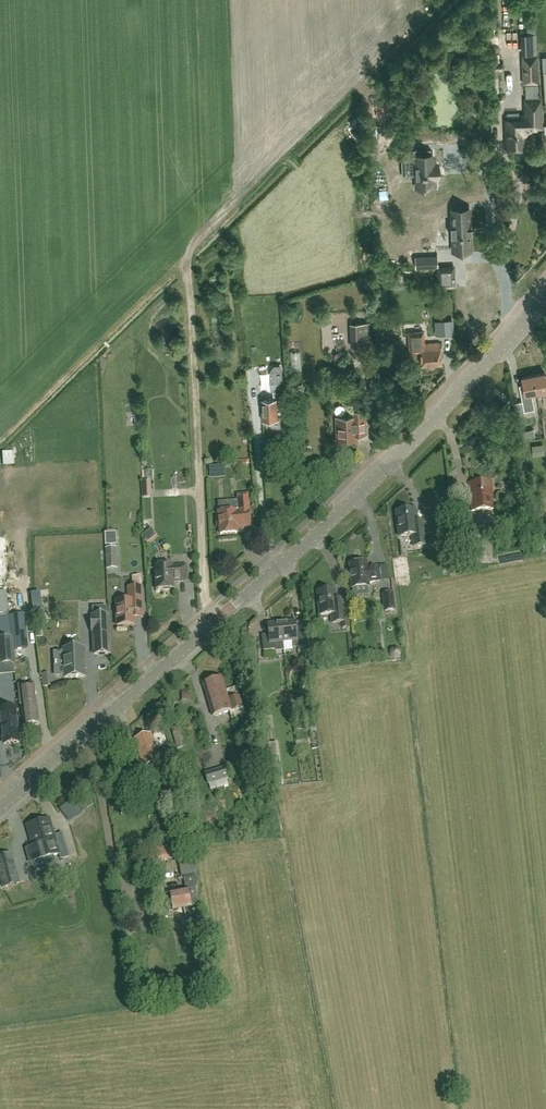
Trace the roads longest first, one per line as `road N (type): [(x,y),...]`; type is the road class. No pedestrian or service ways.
road 1 (tertiary): [(0,807),(337,515),(545,294)]

